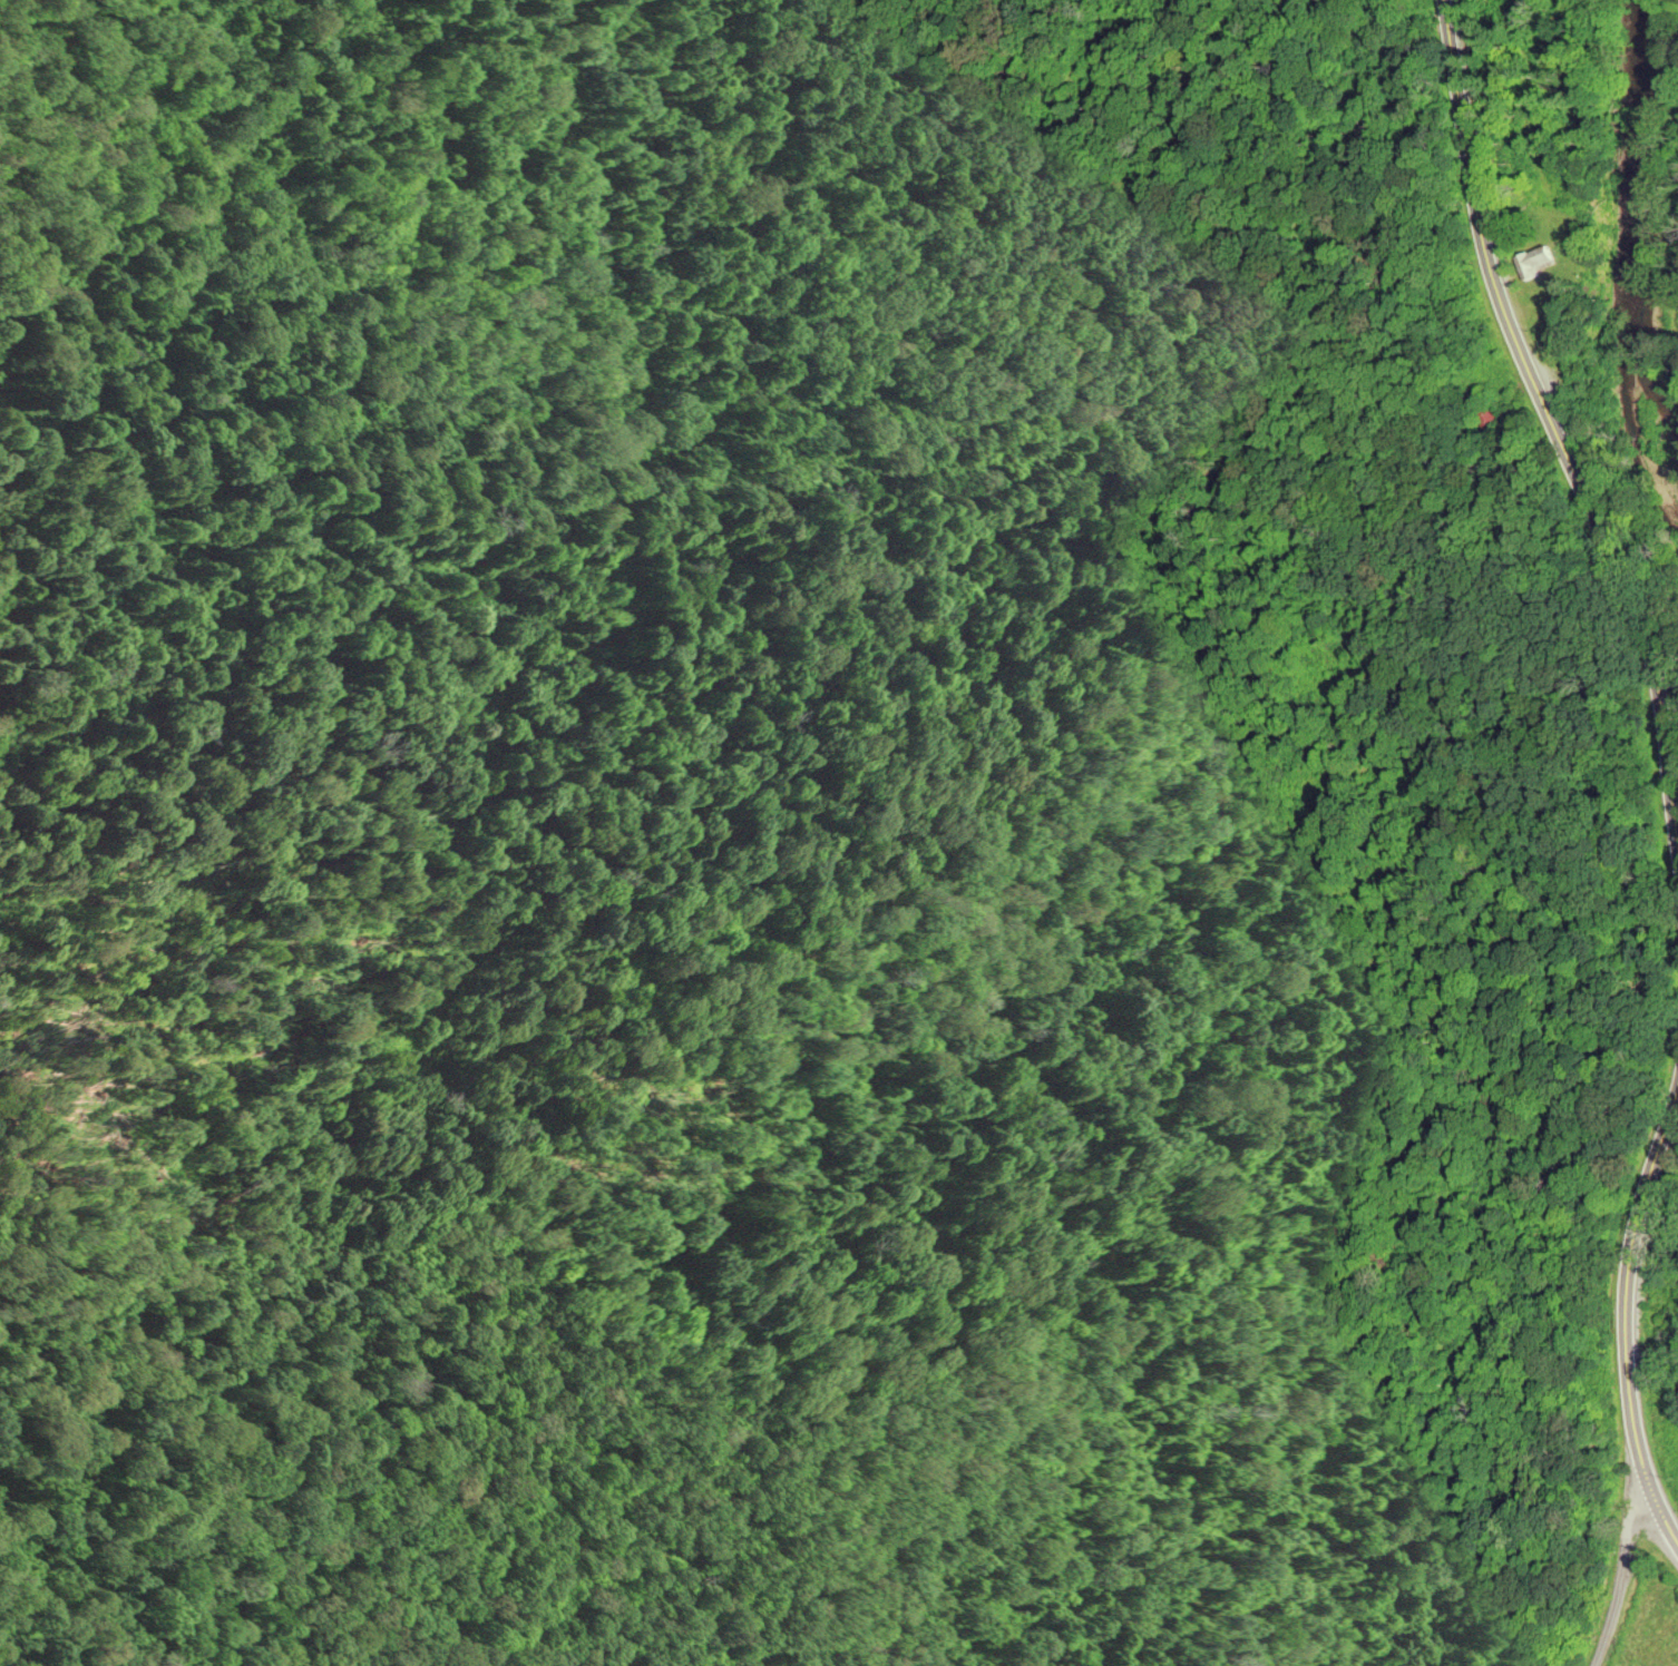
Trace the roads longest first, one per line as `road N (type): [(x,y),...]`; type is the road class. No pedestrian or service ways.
road 1 (primary): [(1677,1536),(1625,1430),(1607,1319),(1610,1263),(1664,1060),(1675,980),(1665,790),(1648,668),(1632,611),(1504,322),(1446,81),(1437,0)]
road 2 (tertiary): [(1553,1665),(1578,1636),(1650,1493)]

